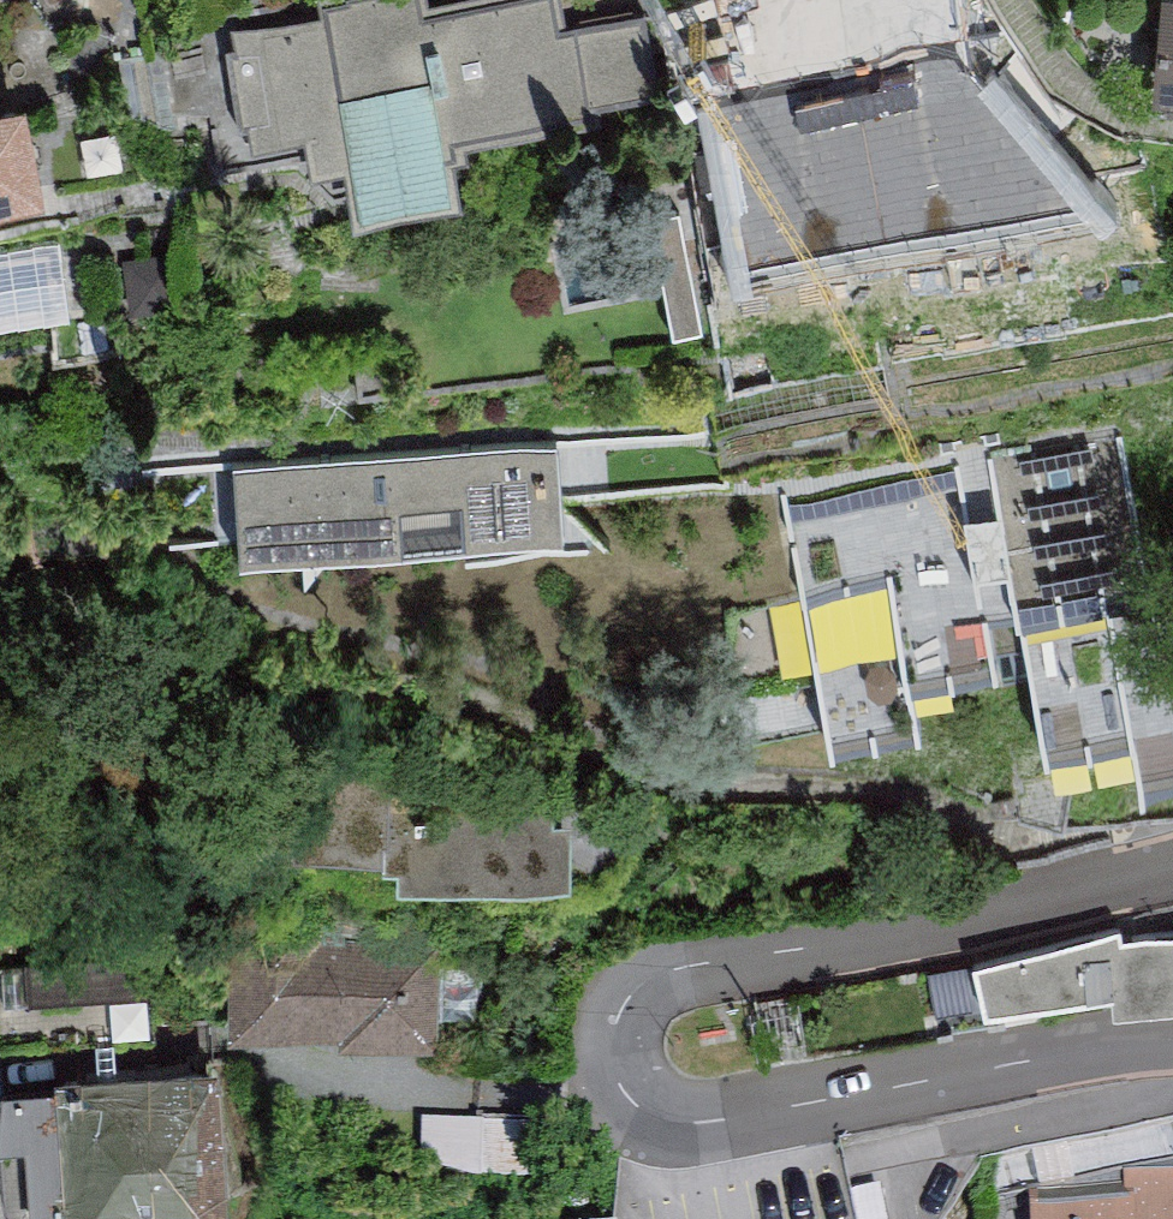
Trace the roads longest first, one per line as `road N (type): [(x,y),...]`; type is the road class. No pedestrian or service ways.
road 1 (secondary): [(1172,1042),(680,1125),(630,1101),(610,1054),(618,1014),(650,978),(1172,871)]

